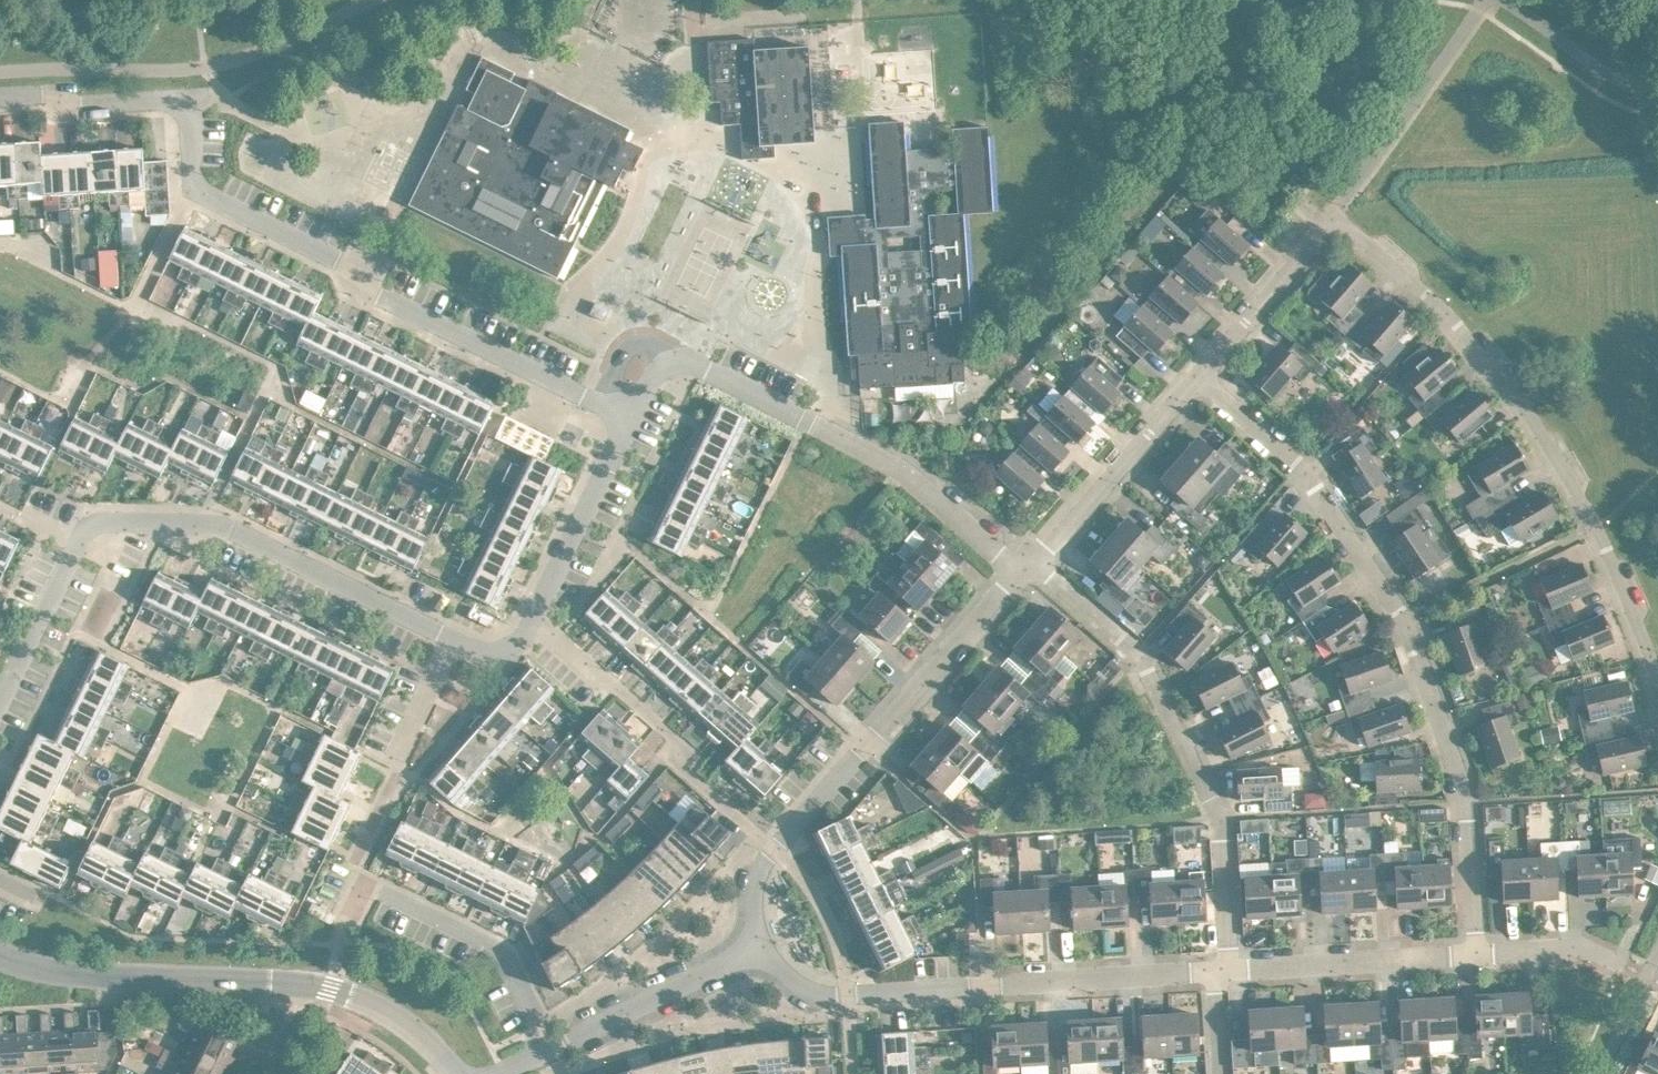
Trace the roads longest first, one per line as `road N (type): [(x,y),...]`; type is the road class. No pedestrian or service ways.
road 1 (residential): [(1201,371),(1335,220),(1444,310),(1510,385),(1563,462),(1650,646),(1657,681)]
road 2 (residential): [(0,107),(149,102),(194,122),(202,197),(631,423)]
road 3 (residential): [(1475,953),(1468,802),(1448,726),(1404,620),(1307,464),(1201,371)]
road 4 (residential): [(1224,983),(1222,818),(1207,803),(1142,650),(1041,554)]
road 5 (residential): [(1224,983),(855,1000),(802,987),(759,945)]
road 6 (residential): [(1019,574),(901,472),(701,367),(663,371),(631,423)]
road 7 (residential): [(759,945),(757,893),(772,850),(873,752),(1019,574)]
road 8 (residential): [(458,642),(206,523),(130,521),(84,541)]
road 9 (residential): [(549,1052),(499,944),(357,890),(313,987)]
road 10 (residential): [(458,642),(510,649),(530,625),(631,423)]
road 11 (residential): [(1475,953),(1224,983)]
road 12 (residential): [(1041,554),(1201,371)]
road 13 (residential): [(759,945),(549,1052)]
road 14 (tertiary): [(313,987),(119,979)]
road 15 (residential): [(0,710),(84,541)]
road 16 (tertiary): [(461,1073),(405,1021),(313,987)]
road 17 (residential): [(1625,969),(1582,953),(1475,953)]
road 18 (tertiary): [(119,979),(38,969),(0,955)]

